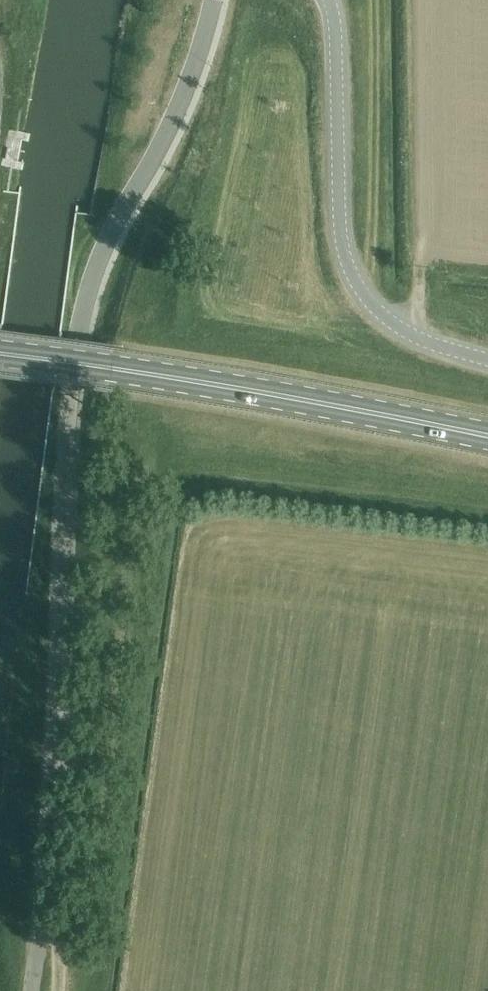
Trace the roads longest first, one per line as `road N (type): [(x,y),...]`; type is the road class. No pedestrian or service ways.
road 1 (unclassified): [(32,990),(78,340),(97,266),(181,102),(214,0)]
road 2 (unclassified): [(487,360),(399,327),(350,271),(340,227),(330,0)]
road 3 (primary): [(487,436),(112,370)]

